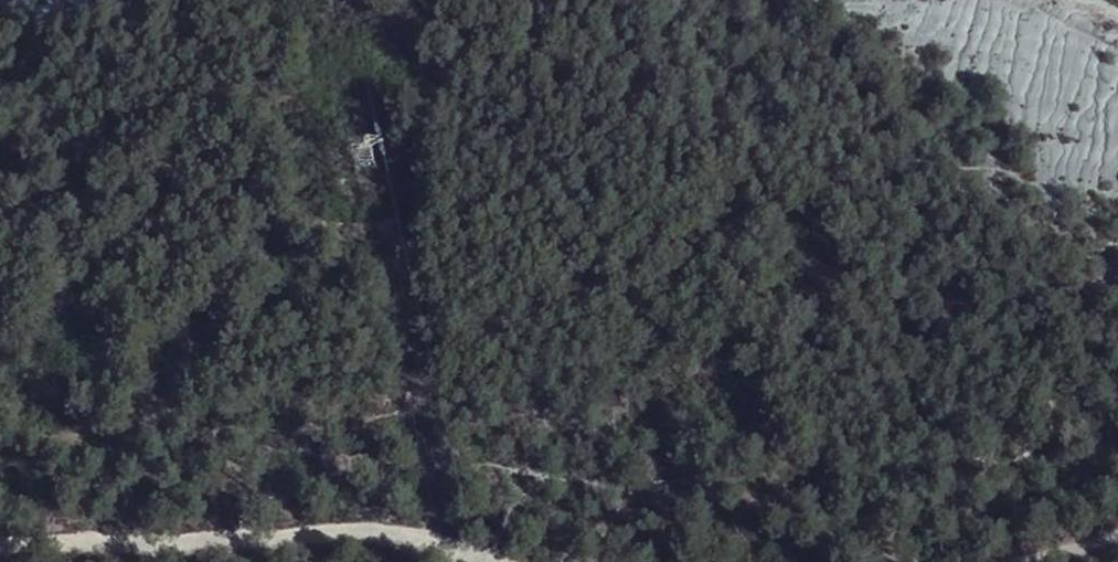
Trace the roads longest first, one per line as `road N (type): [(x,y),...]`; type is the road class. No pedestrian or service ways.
road 1 (track): [(0,526),(326,522),(550,561)]
road 2 (track): [(954,561),(1117,514)]

